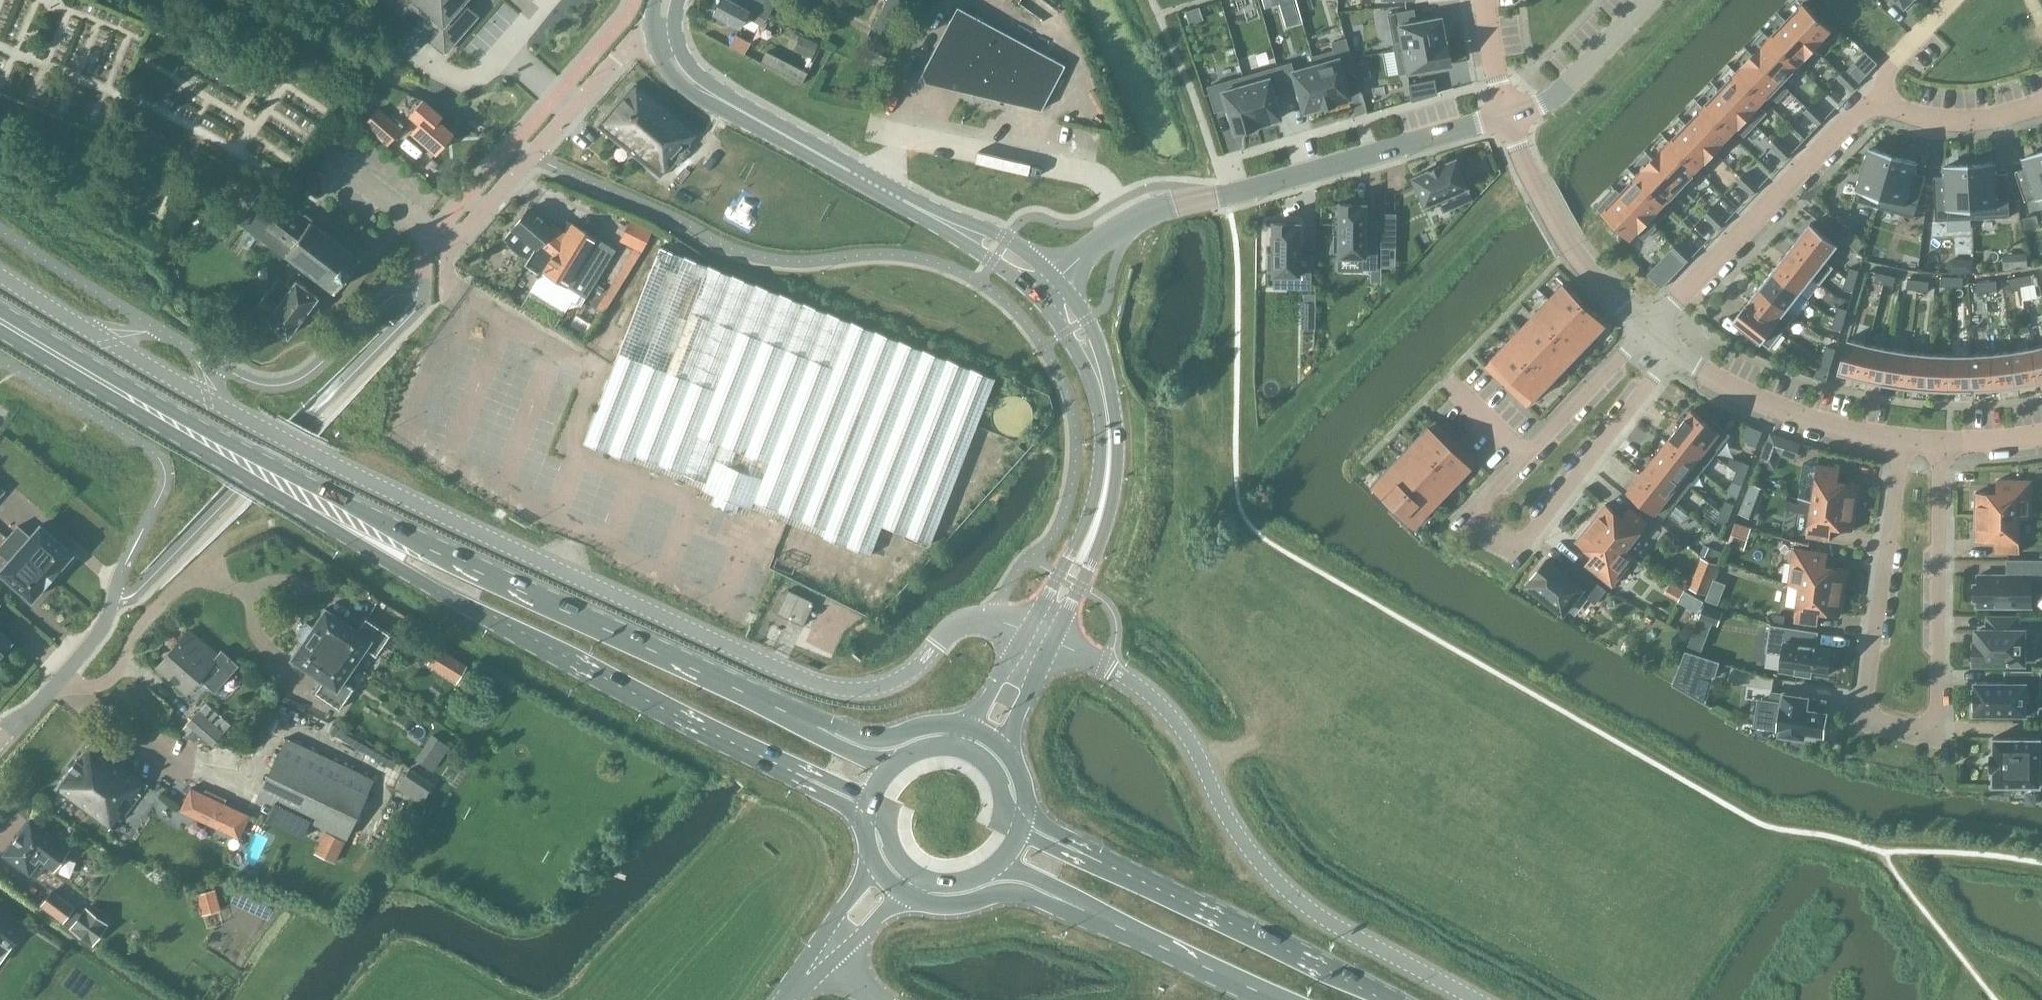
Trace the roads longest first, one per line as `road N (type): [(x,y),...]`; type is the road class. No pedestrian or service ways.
road 1 (unclassified): [(993,620),(959,624),(883,684),(849,689),(800,677),(349,471),(156,369),(0,272)]
road 2 (residential): [(1940,446),(1935,733),(1865,722),(1904,444)]
road 3 (primary): [(276,483),(447,595),(795,773)]
road 4 (primary): [(815,724),(412,536),(276,483)]
road 5 (residential): [(1676,354),(1518,554),(1468,516),(1650,331)]
road 6 (unclassified): [(1478,999),(1331,923),(1275,878),(1238,833),(1179,725),(1109,667)]
road 7 (residential): [(1056,278),(1126,224),(1174,204),(1506,118)]
road 8 (tertiary): [(664,35),(681,71),(711,95),(945,221)]
road 9 (primary): [(1391,999),(1089,854)]
road 10 (residential): [(1650,331),(1874,100)]
road 11 (primary): [(276,483),(0,319)]
road 12 (residential): [(449,249),(630,45),(664,35)]
road 13 (residential): [(1650,331),(1569,246),(1506,118)]
road 14 (residential): [(1904,444),(1754,402),(1676,354)]
road 15 (primary): [(1068,901),(1281,999)]
road 16 (residential): [(1506,118),(1562,90),(1650,0)]
road 17 (residential): [(0,745),(103,627),(115,600)]
road 18 (residential): [(1874,100),(1959,122),(2041,107)]
road 19 (primary): [(903,892),(950,904),(1019,893),(1068,901)]
road 20 (primary): [(968,726),(929,725),(882,738),(815,724)]
road 21 (tertiary): [(1096,364),(1110,437),(1098,515)]
road 22 (tertiary): [(1052,641),(1092,562),(1098,515)]
road 23 (tertiary): [(1098,515),(1028,631)]
road 24 (residential): [(1874,100),(1883,75),(1952,0)]
road 25 (tertiary): [(1056,278),(991,231),(945,221)]

